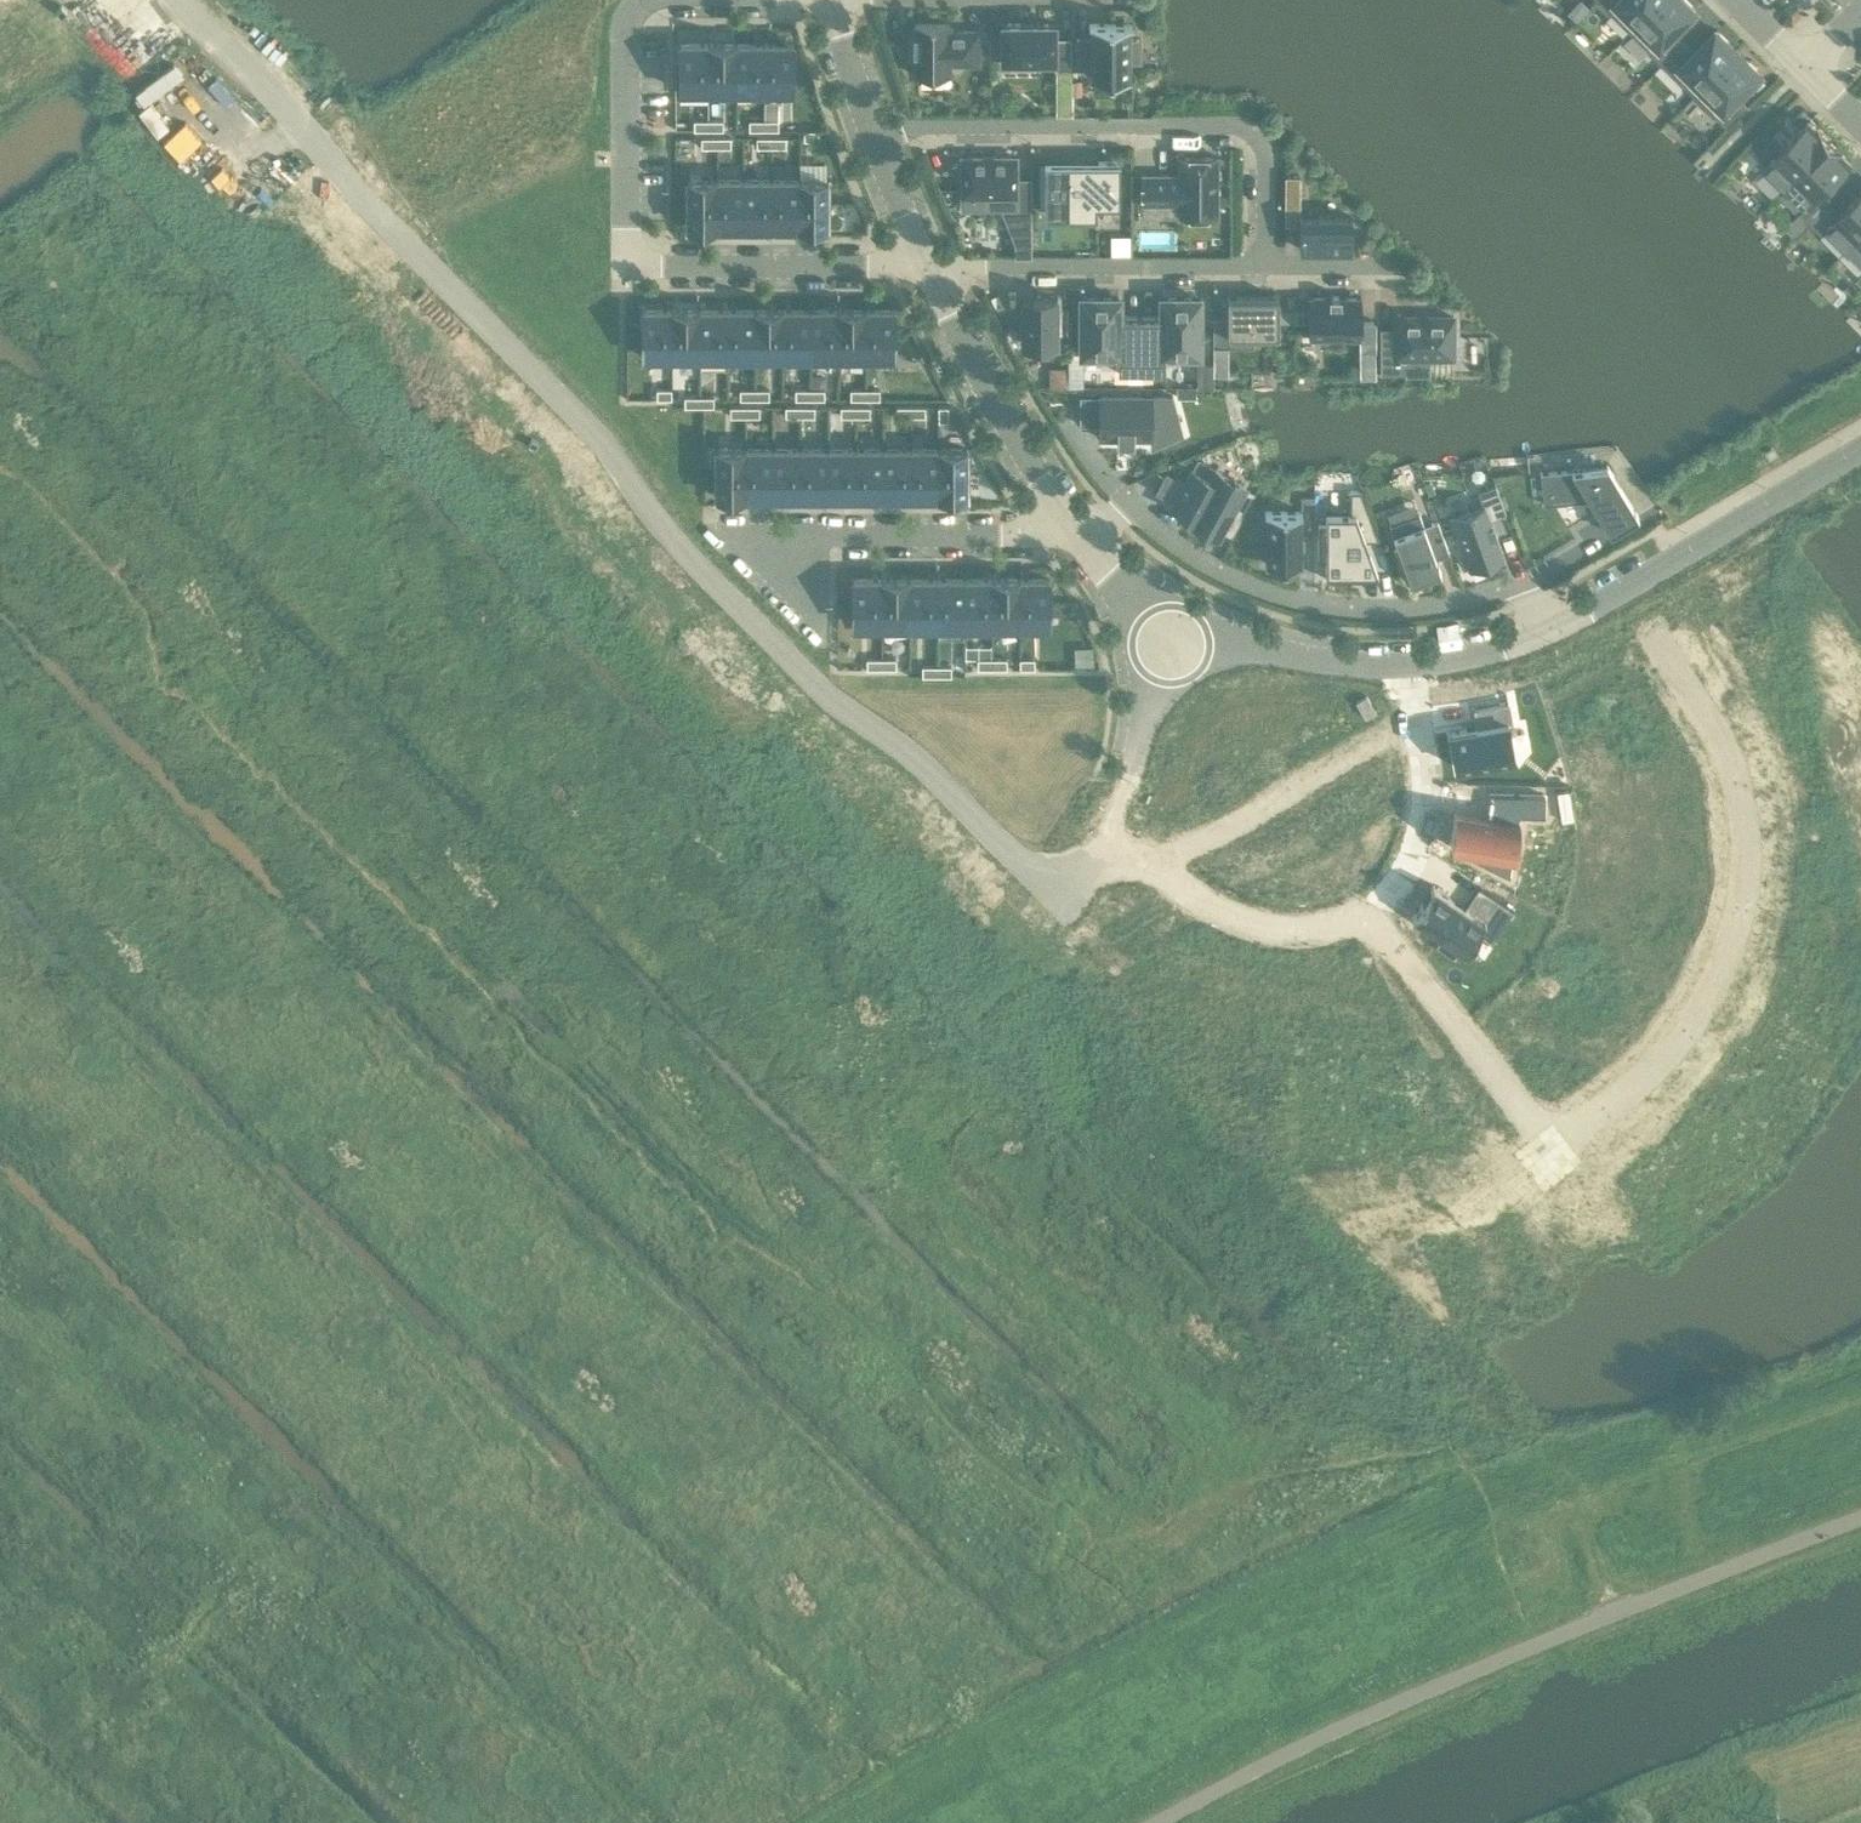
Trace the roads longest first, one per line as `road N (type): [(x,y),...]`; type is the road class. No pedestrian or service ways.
road 1 (residential): [(1376,1212),(1456,1195),(1548,1157),(1628,1104),(1692,1040),(1733,947),(1744,868),(1742,791),(1718,728),(1631,585)]
road 2 (residential): [(926,264),(623,264),(628,27),(657,0)]
road 3 (residential): [(1100,852),(1233,926),(1337,932),(1377,912),(1400,886),(1418,833),(1410,665)]
road 4 (residential): [(1545,631),(1521,581),(1424,609),(1316,608),(1204,561),(1138,507),(1076,523)]
road 5 (residential): [(872,131),(1223,123),(1255,132),(1268,152),(1266,267)]
road 6 (residential): [(1076,523),(1045,534),(732,537)]
road 7 (residential): [(926,264),(1266,267)]
road 8 (residential): [(926,264),(995,408),(1076,523)]
road 9 (residential): [(1631,585),(1860,450)]
road 10 (residential): [(1173,644),(1231,640),(1342,666),(1410,665)]
road 11 (residential): [(1173,644),(1100,852)]
road 12 (residential): [(1076,523),(1173,644)]
road 13 (residential): [(872,131),(926,264)]
road 14 (residential): [(1410,665),(1462,660),(1545,631)]
road 15 (residential): [(828,0),(872,131)]
road 16 (residential): [(1266,267),(1392,269)]

